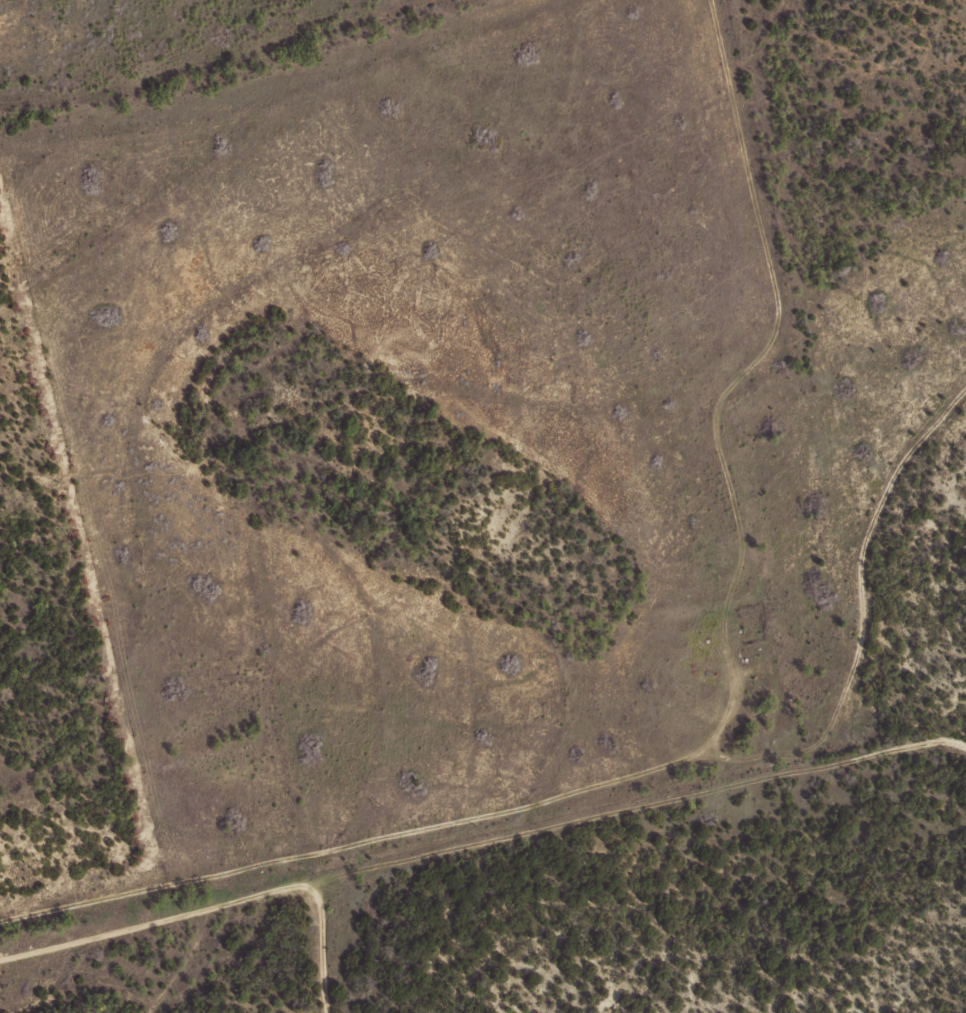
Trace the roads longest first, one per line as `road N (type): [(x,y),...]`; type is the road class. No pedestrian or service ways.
road 1 (track): [(599,0),(597,63),(758,573),(753,700),(733,740),(698,765),(0,909)]

